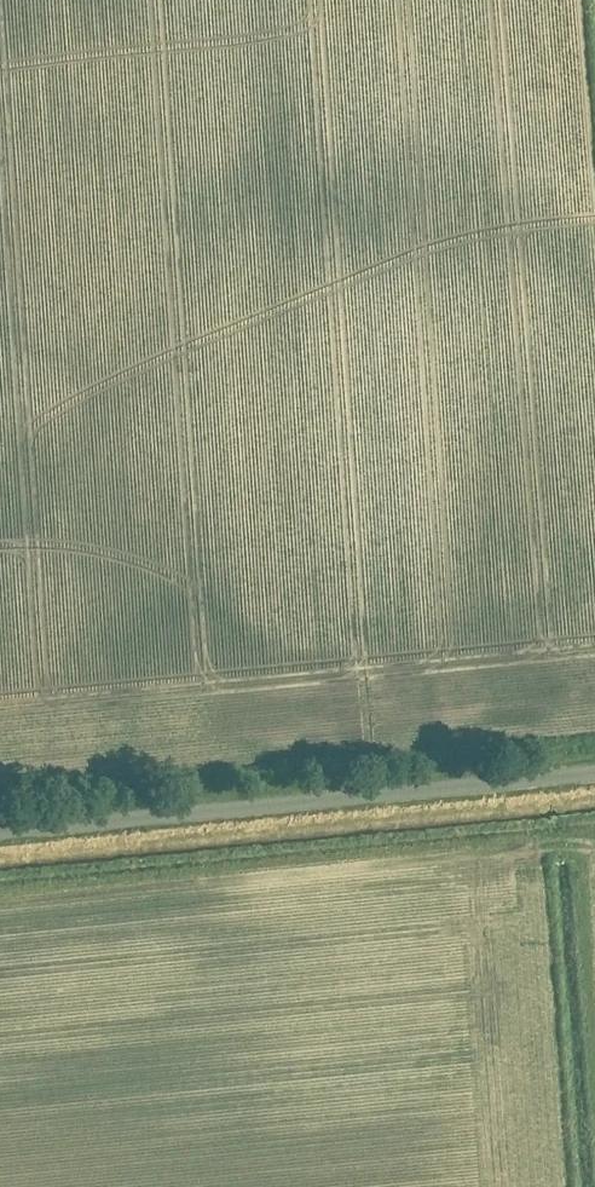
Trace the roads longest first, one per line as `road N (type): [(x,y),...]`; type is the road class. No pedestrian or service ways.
road 1 (unclassified): [(0,831),(594,774)]

